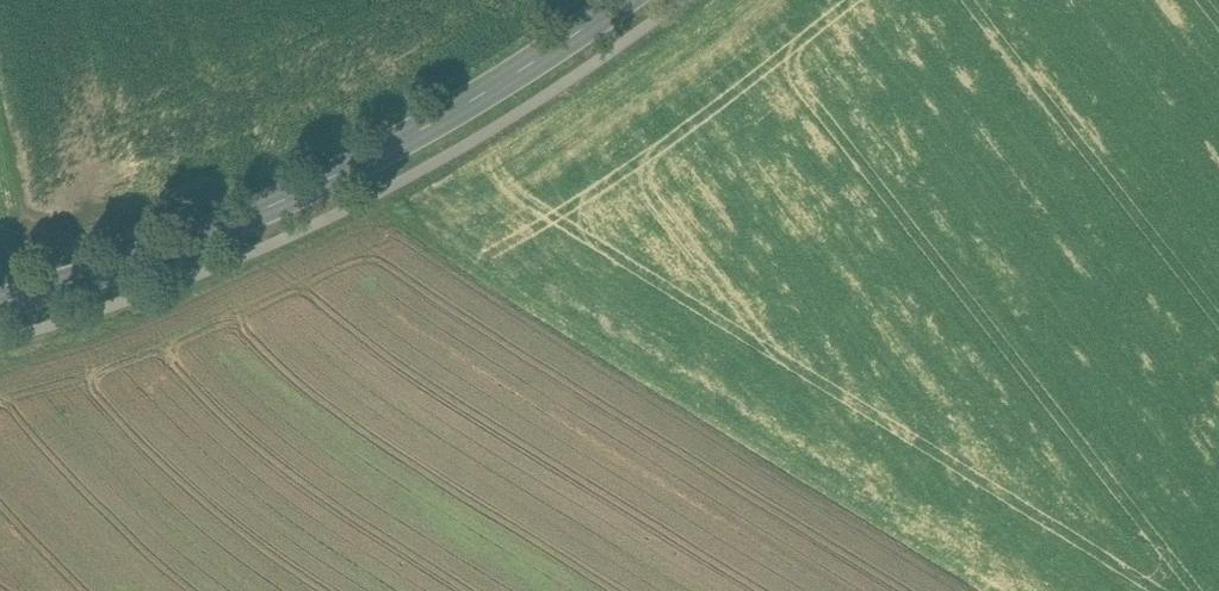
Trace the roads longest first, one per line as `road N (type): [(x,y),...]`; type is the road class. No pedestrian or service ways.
road 1 (tertiary): [(0,304),(256,216),(474,100),(631,0)]

